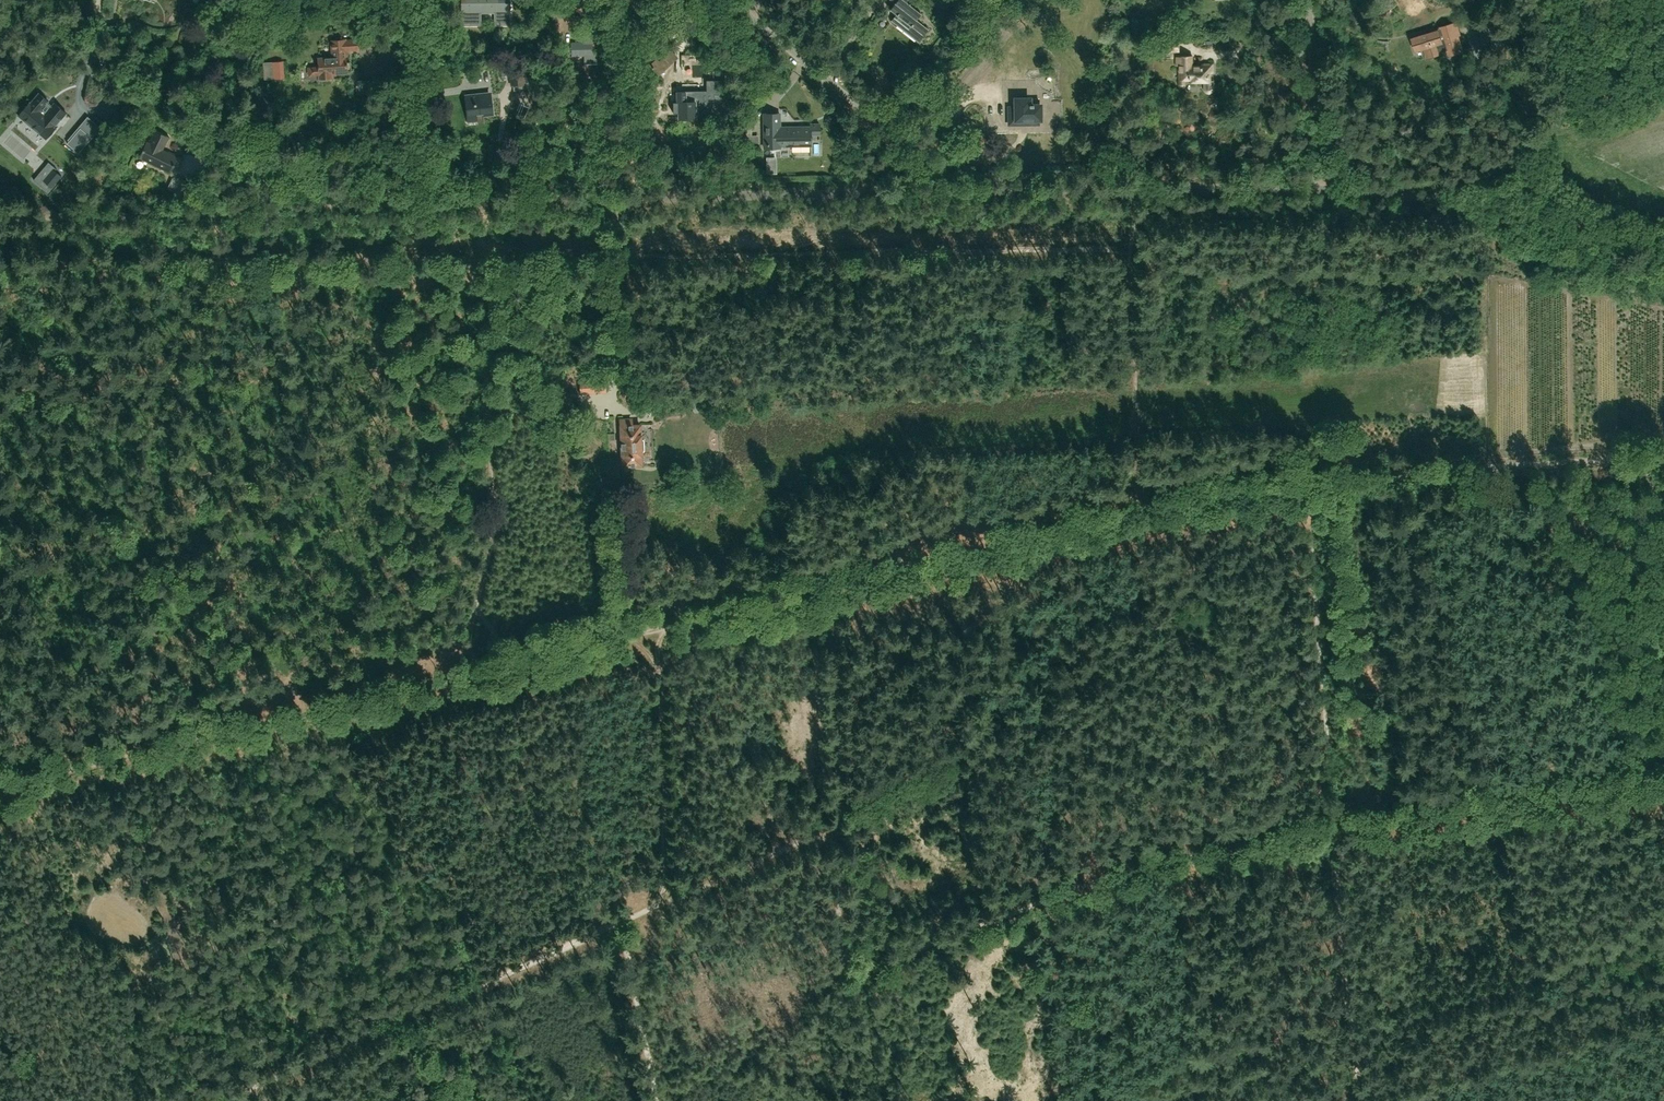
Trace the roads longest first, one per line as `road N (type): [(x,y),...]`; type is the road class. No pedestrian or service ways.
road 1 (track): [(829,588),(841,869),(863,949),(879,952),(955,929),(1117,869),(1326,839)]
road 2 (track): [(0,780),(647,630)]
road 3 (track): [(0,255),(607,247)]
road 4 (track): [(607,247),(1126,243),(1125,194)]
road 5 (residential): [(422,200),(944,195)]
road 6 (track): [(829,588),(1304,486)]
road 7 (track): [(647,630),(656,656),(658,907),(838,821)]
road 8 (track): [(227,1100),(658,907)]
road 9 (track): [(0,204),(422,200),(426,249)]
road 10 (residential): [(422,200),(182,120),(105,72),(27,0)]
road 11 (track): [(523,248),(489,332),(491,502),(482,629),(490,664)]
road 12 (residential): [(944,195),(1328,197)]
road 13 (track): [(1304,486),(1663,454)]
road 14 (track): [(1304,486),(1326,839)]
road 15 (unclassified): [(1328,197),(1504,202),(1547,212),(1663,265)]
road 16 (track): [(1326,839),(1663,783)]
road 17 (residential): [(944,195),(933,166),(731,0)]
road 18 (track): [(1126,243),(1135,518)]
road 19 (track): [(1326,839),(1339,998),(1358,1100)]
road 20 (residential): [(422,200),(409,79),(411,0)]
road 21 (residential): [(1328,197),(1307,0)]
road 22 (track): [(647,630),(829,588)]
road 23 (track): [(644,1100),(608,930)]

